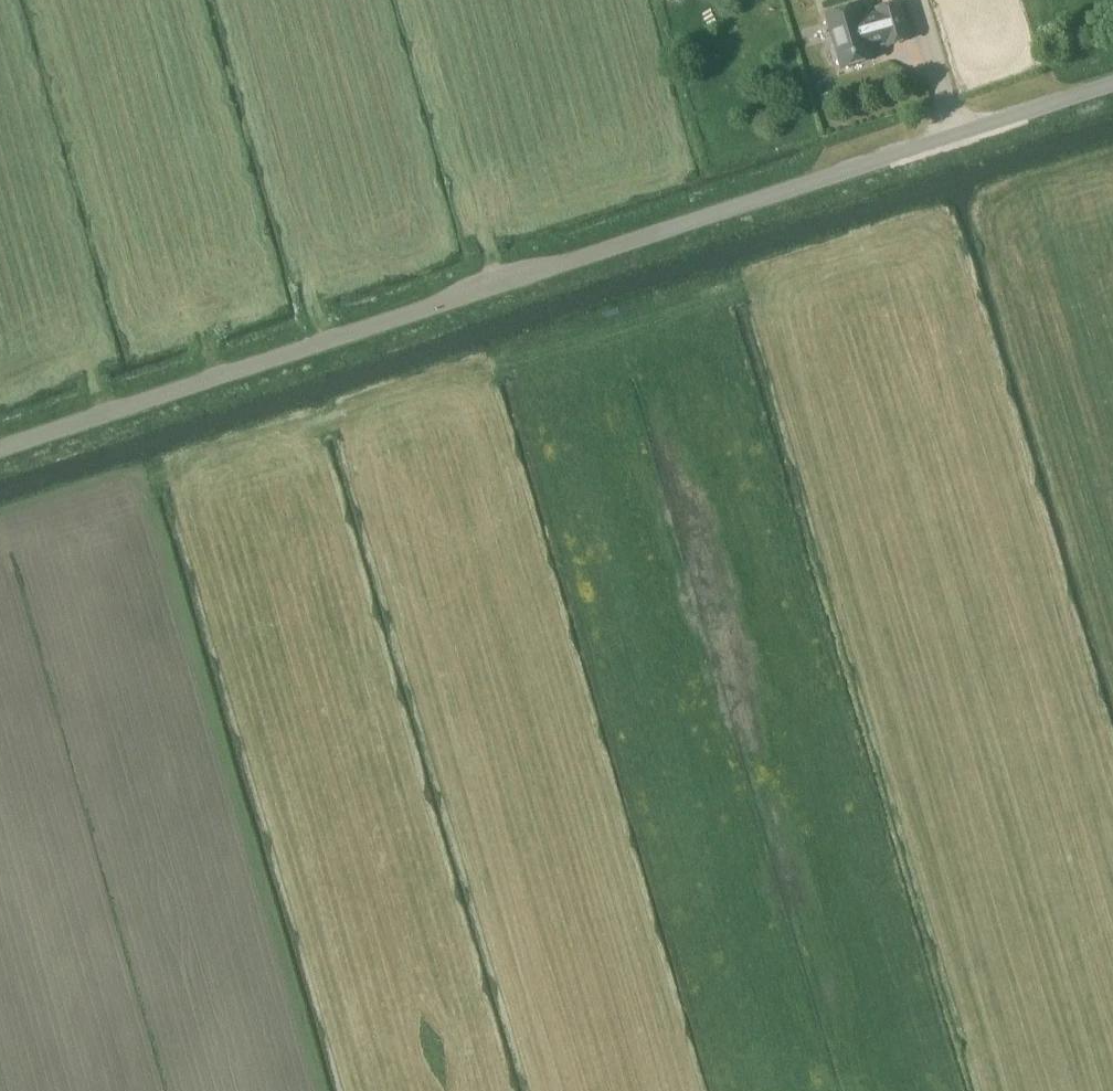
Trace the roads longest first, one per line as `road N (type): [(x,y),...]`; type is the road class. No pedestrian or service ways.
road 1 (unclassified): [(0,448),(1112,84)]

